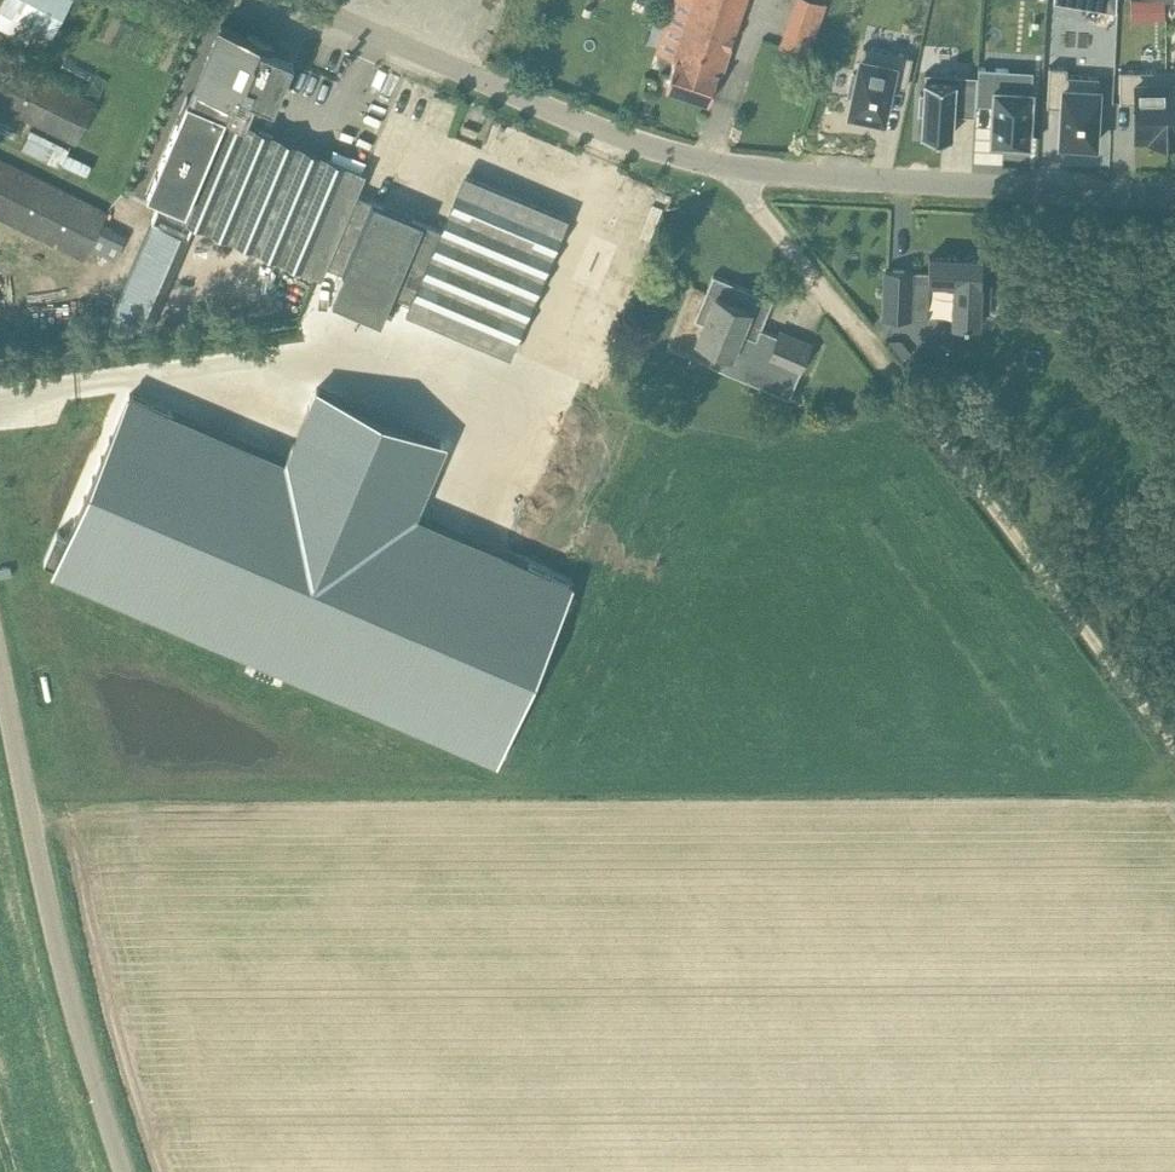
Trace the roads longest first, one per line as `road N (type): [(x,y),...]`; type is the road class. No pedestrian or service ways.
road 1 (track): [(852,327),(1174,744)]
road 2 (unclassified): [(124,1171),(99,1106),(42,879),(0,673)]
road 3 (tertiary): [(753,170),(630,140),(296,0)]
road 4 (tertiary): [(1174,197),(753,170)]
road 5 (residential): [(753,170),(750,197),(852,327)]

